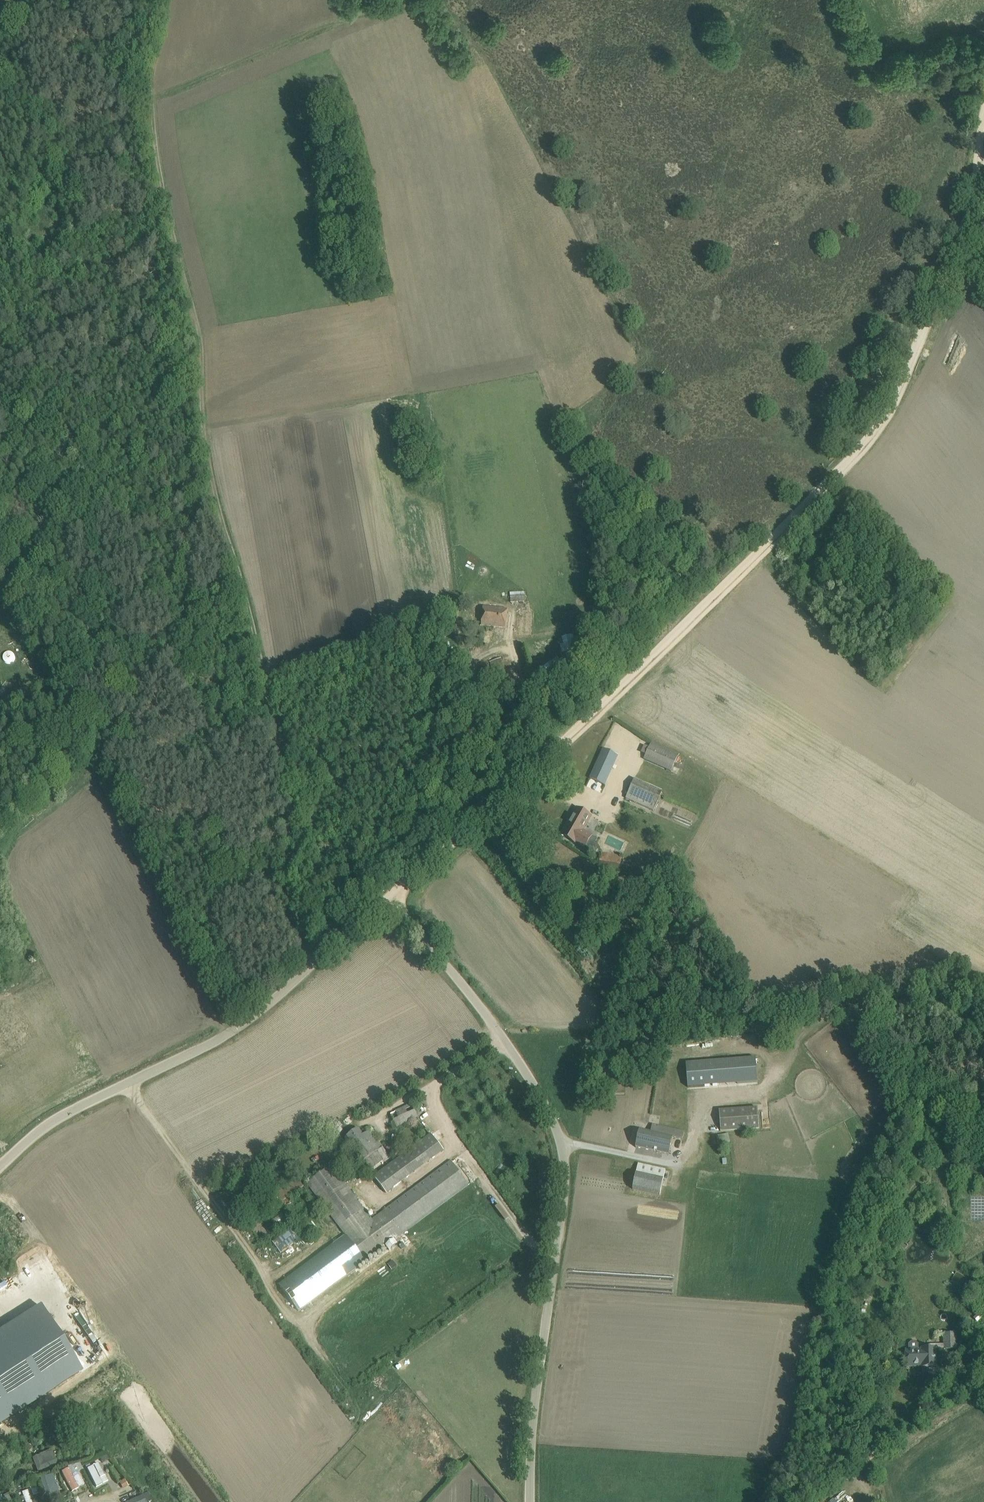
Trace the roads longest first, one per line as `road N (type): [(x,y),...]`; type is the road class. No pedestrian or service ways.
road 1 (track): [(126,0),(184,289),(214,505),(278,739),(289,806),(290,900),(316,961)]
road 2 (track): [(392,894),(866,441),(913,364),(970,198)]
road 3 (unclassified): [(529,1501),(535,1376),(563,1140),(501,1029),(392,894)]
road 4 (unclassified): [(0,1165),(63,1108),(226,1036),(392,894)]
road 5 (track): [(209,479),(187,603),(171,642),(99,754)]
road 6 (track): [(392,0),(151,103)]

